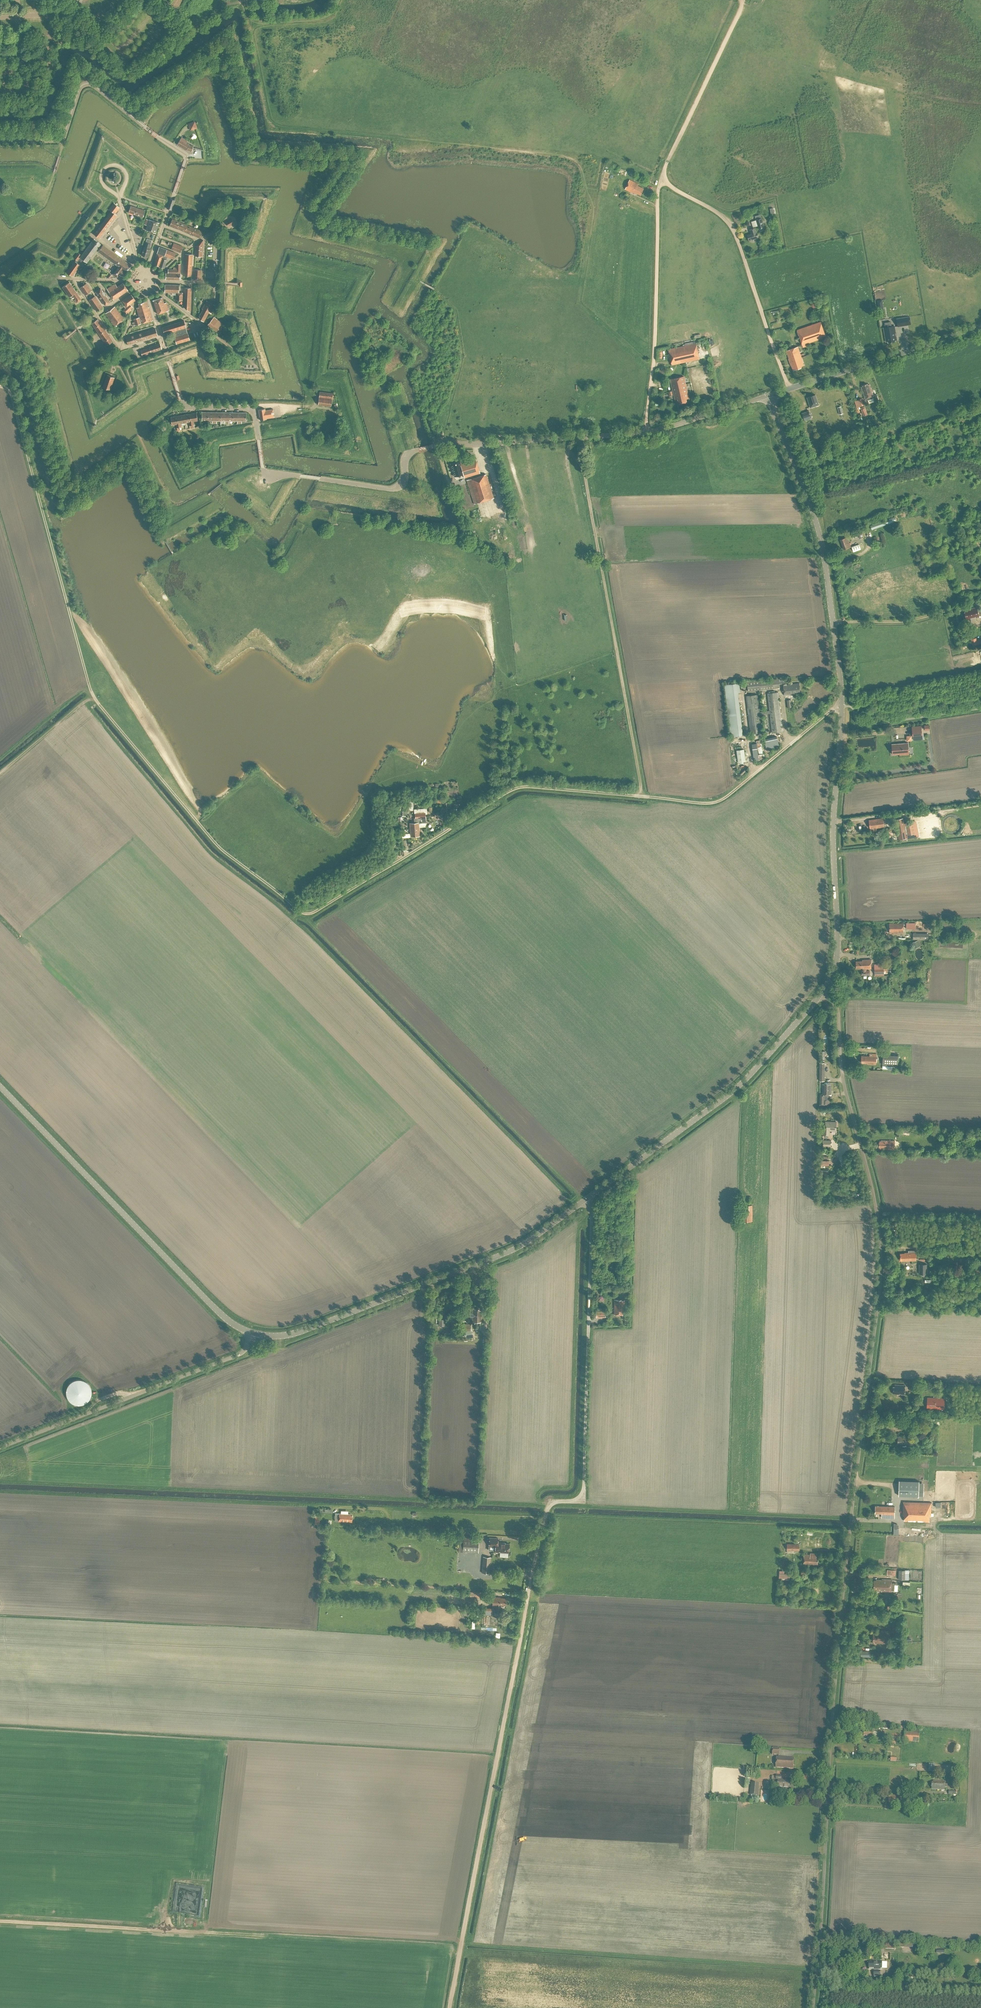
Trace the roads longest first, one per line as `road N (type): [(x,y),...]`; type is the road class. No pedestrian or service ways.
road 1 (unclassified): [(813,2007),(835,1689),(881,1264),(876,1204),(843,1076),(838,1013),(825,990)]
road 2 (track): [(0,387),(12,397),(94,697),(220,848),(298,910),(317,911),(518,787),(641,796)]
road 3 (unclassified): [(450,2007),(547,1509),(583,1491),(589,1198)]
road 4 (secondary): [(825,990),(839,949),(839,666),(822,543),(769,395)]
road 5 (residential): [(419,449),(406,456),(405,479),(393,488),(266,472),(253,410),(184,404),(147,287)]
road 6 (secondary): [(252,1333),(307,1329),(507,1252),(589,1198)]
road 7 (secondary): [(252,1333),(220,1313),(0,1087)]
road 8 (secondary): [(589,1198),(727,1096),(825,990)]
road 9 (unclassified): [(0,1446),(234,1355),(252,1333)]
road 10 (unclassified): [(790,388),(732,227),(661,181)]
road 11 (unclassified): [(646,432),(661,181)]
road 12 (residential): [(148,274),(186,156),(85,83)]
road 13 (track): [(641,796),(721,800),(842,705)]
road 14 (residential): [(419,449),(646,432)]
road 15 (track): [(579,437),(618,656)]
road 16 (unclassified): [(661,181),(746,0)]
road 17 (secondary): [(790,388),(980,328)]
road 18 (track): [(618,656),(641,796)]
road 19 (track): [(834,621),(908,620),(962,606)]
road 20 (residential): [(646,432),(769,395)]
road 21 (residential): [(0,140),(61,139),(85,83)]
road 22 (track): [(0,772),(94,697)]

